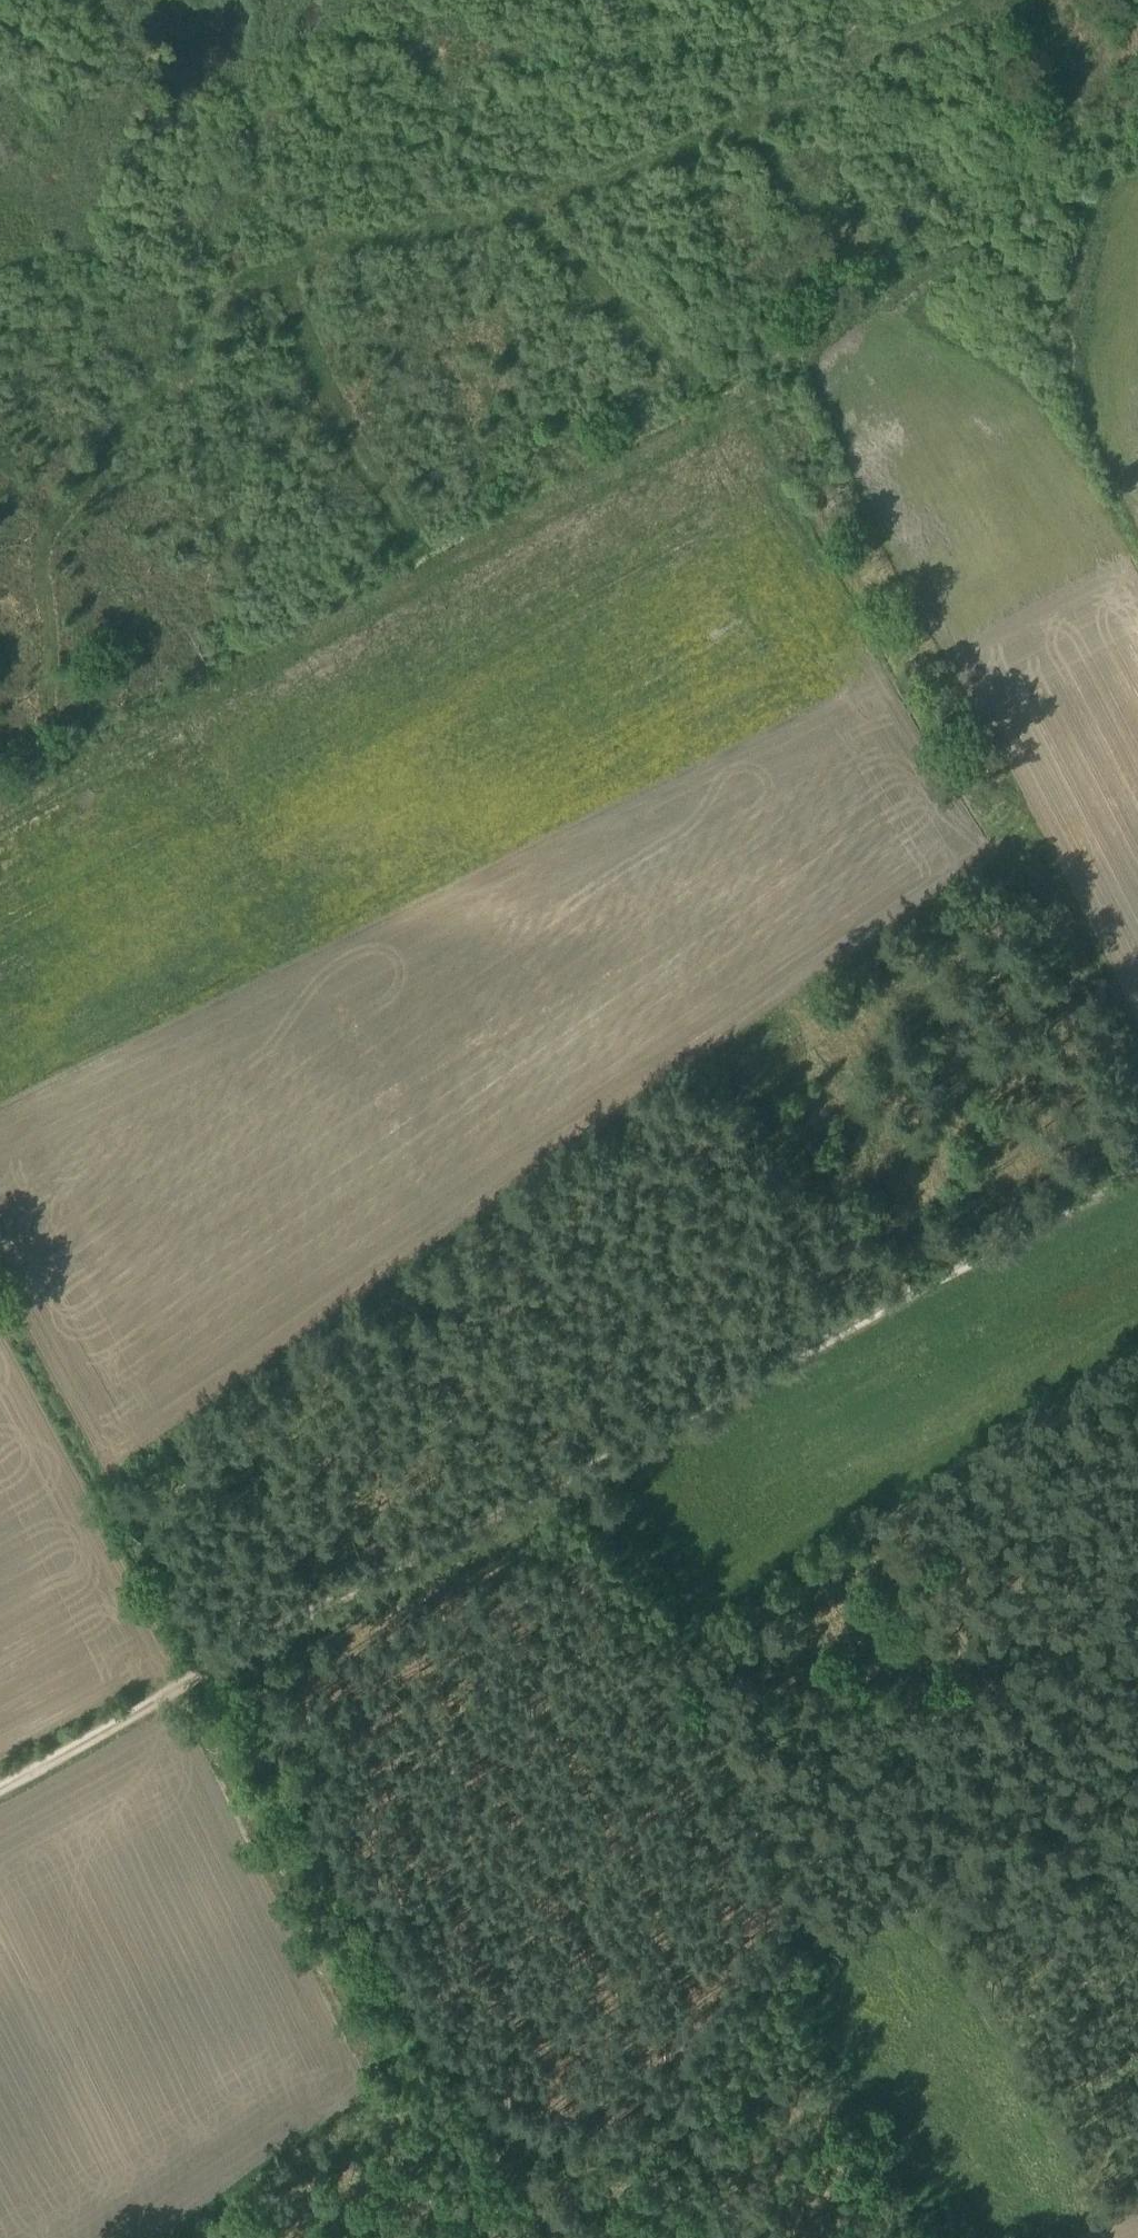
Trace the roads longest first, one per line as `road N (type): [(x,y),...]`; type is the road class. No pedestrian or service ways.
road 1 (track): [(1137,1159),(0,1777)]
road 2 (track): [(575,1461),(677,1638),(814,1938)]

